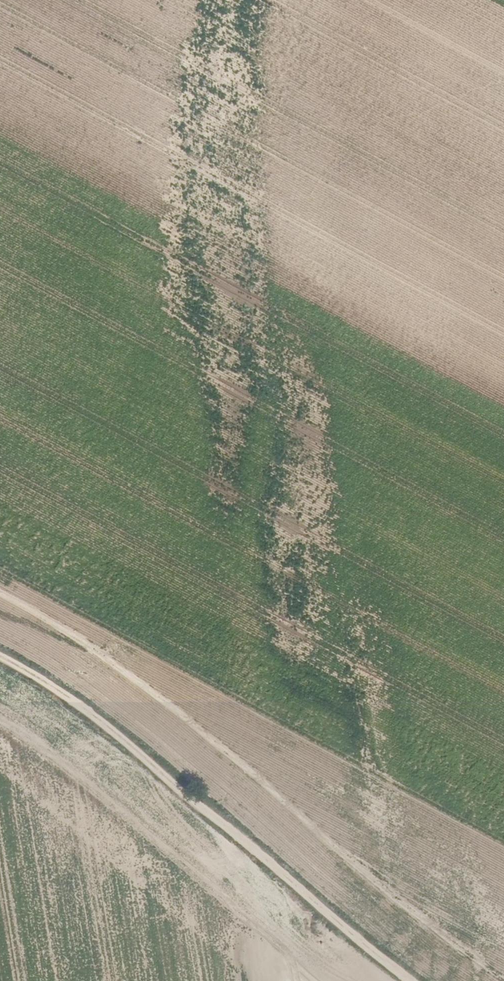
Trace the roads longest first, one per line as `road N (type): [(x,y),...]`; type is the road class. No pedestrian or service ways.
road 1 (track): [(0,660),(424,980)]

